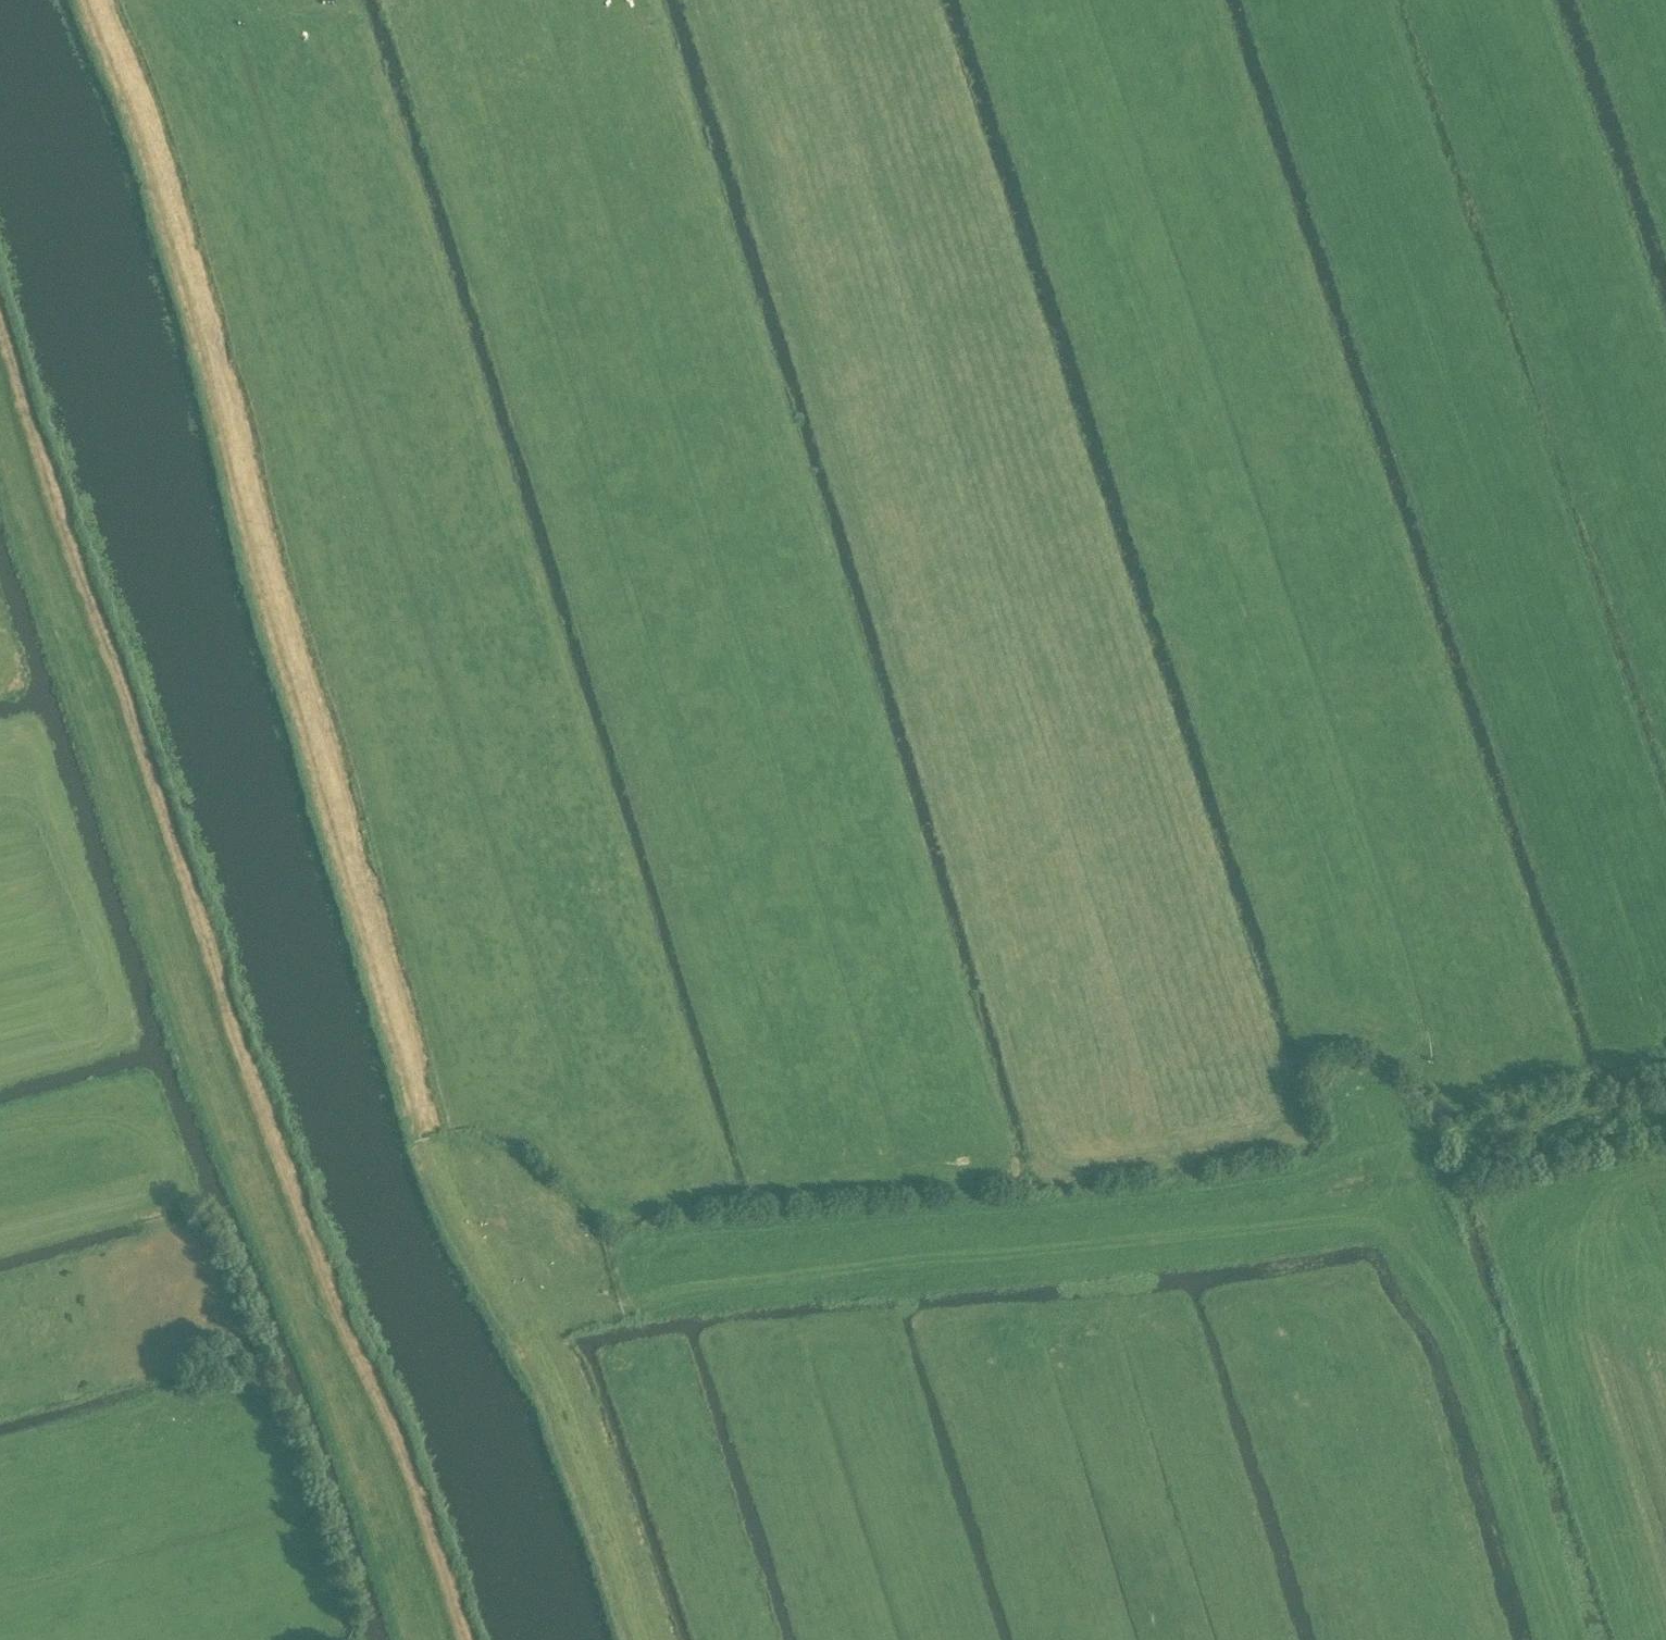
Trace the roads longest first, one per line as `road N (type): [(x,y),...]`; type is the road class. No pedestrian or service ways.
road 1 (track): [(1562,1639),(1421,1220),(1380,1179)]

